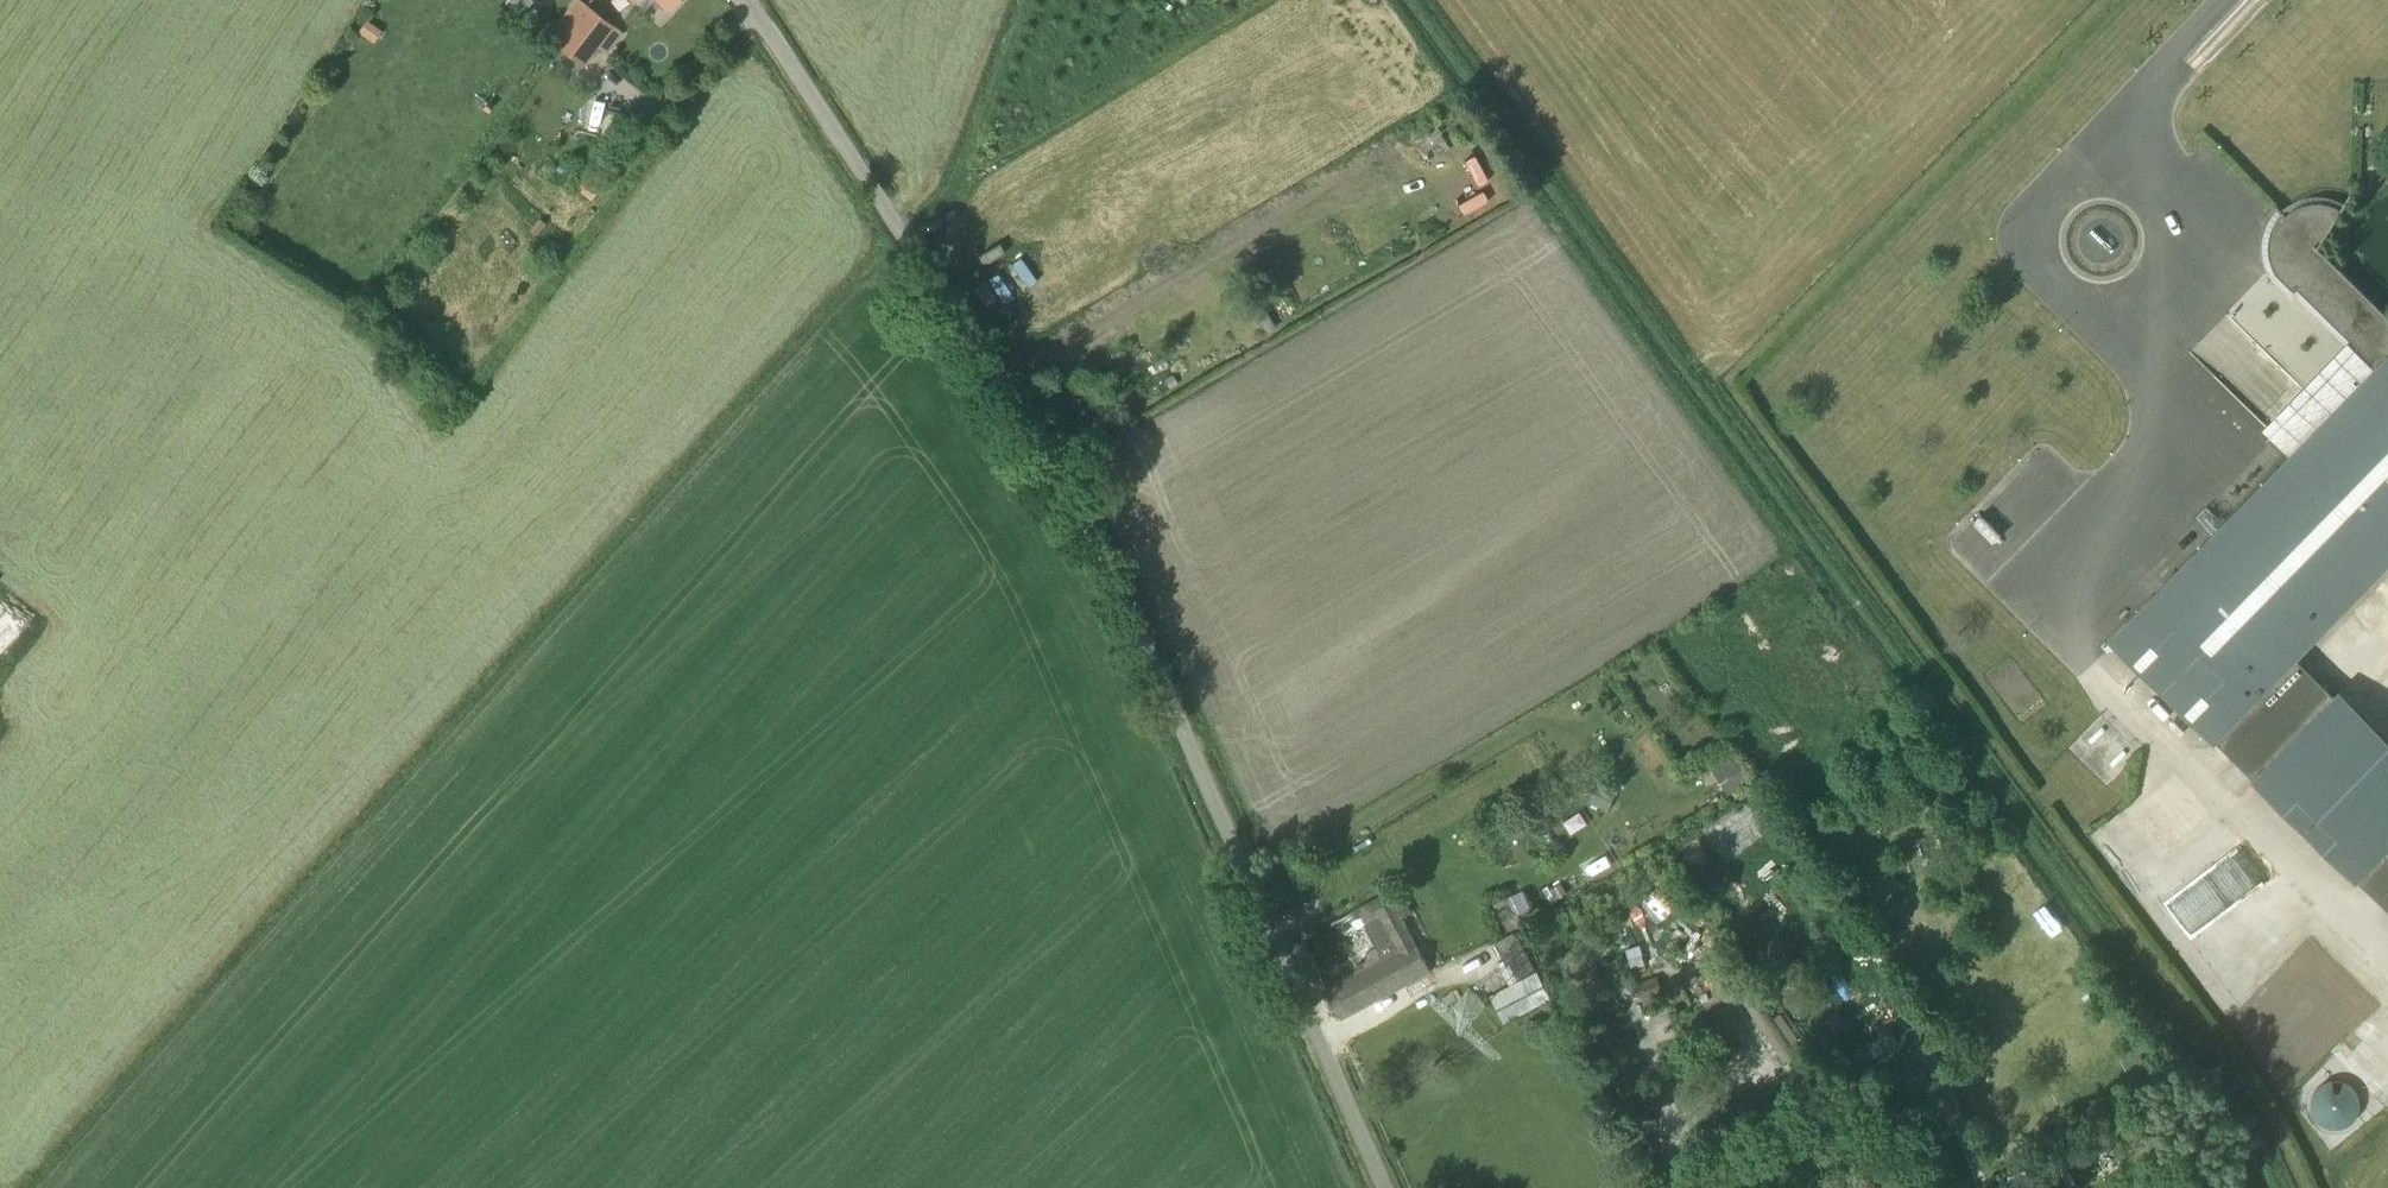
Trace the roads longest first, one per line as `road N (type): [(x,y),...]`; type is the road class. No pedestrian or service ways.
road 1 (unclassified): [(1408,1187),(1075,473),(746,0)]
road 2 (unclassified): [(1711,1187),(1934,1046)]

